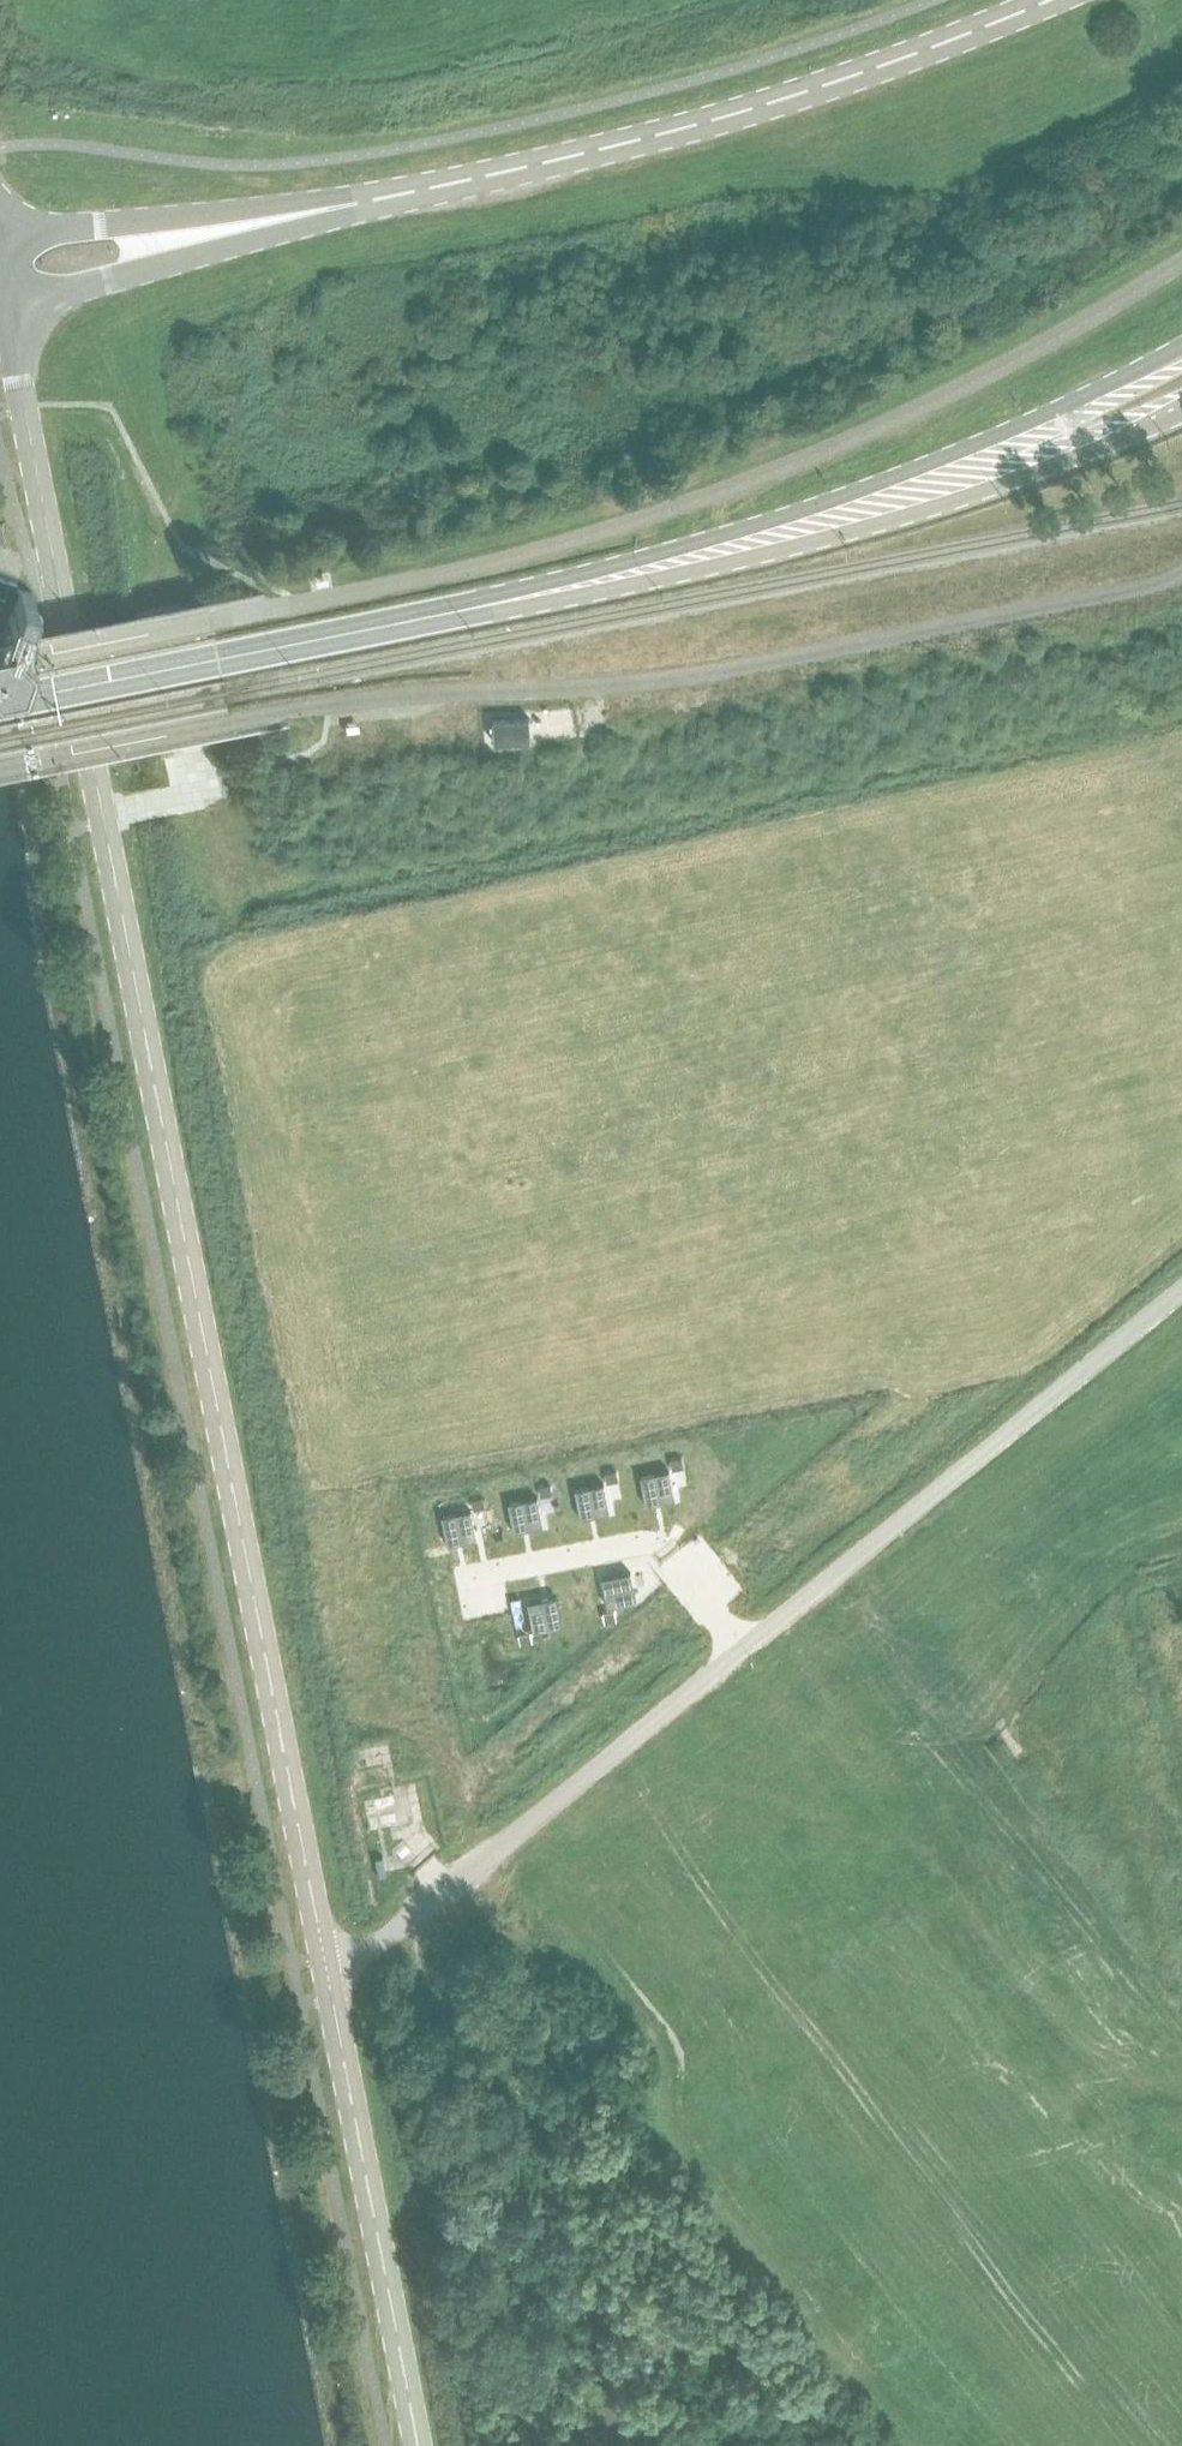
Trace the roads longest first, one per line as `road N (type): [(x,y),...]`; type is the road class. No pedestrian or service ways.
road 1 (tertiary): [(326,1956),(0,287)]
road 2 (trunk): [(0,2054),(646,1932),(1181,1790)]
road 3 (trunk): [(1181,1693),(610,1840),(0,1955)]
road 4 (unclassified): [(0,766),(322,705),(642,682),(1167,585),(1181,574)]
road 5 (tertiary): [(0,269),(661,139),(884,70),(1062,0)]
road 6 (primary): [(1181,352),(868,487),(493,604)]
road 7 (primary): [(493,604),(757,557),(1007,481),(1181,413)]
road 8 (unclassified): [(742,1643),(1181,1278)]
road 9 (unclassified): [(326,1956),(378,1944),(742,1643)]
road 10 (primary): [(0,701),(493,604)]
road 11 (tertiary): [(419,2445),(326,1956)]
road 12 (residential): [(459,1579),(658,1542),(742,1643)]

